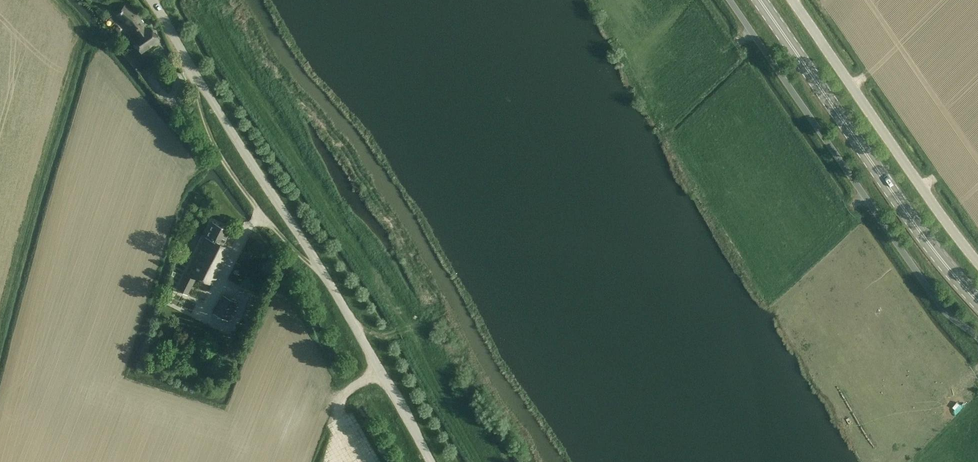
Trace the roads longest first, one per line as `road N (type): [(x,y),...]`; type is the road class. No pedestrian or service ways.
road 1 (unclassified): [(433,461),(154,0)]
road 2 (primary): [(977,302),(759,0)]
road 3 (unclassified): [(977,264),(792,0)]

